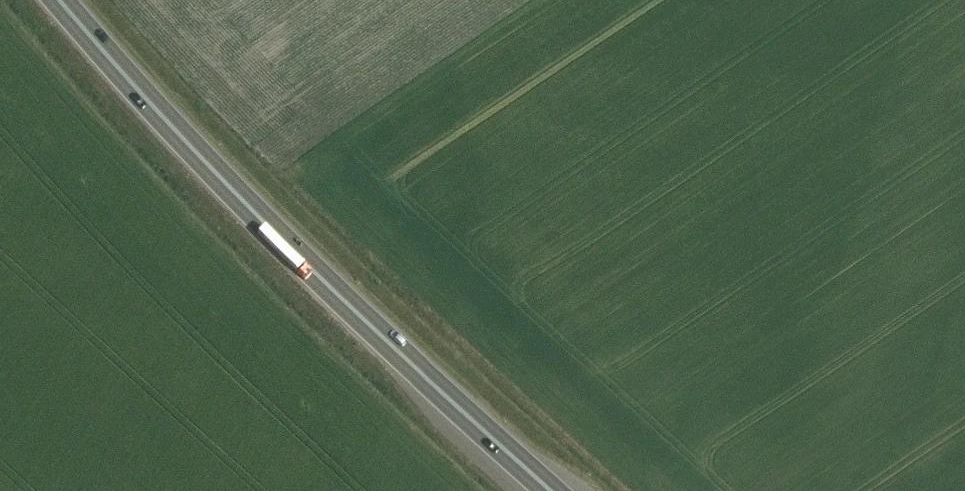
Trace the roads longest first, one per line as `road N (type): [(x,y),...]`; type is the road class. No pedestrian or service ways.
road 1 (trunk): [(551,490),(308,267),(58,0)]

